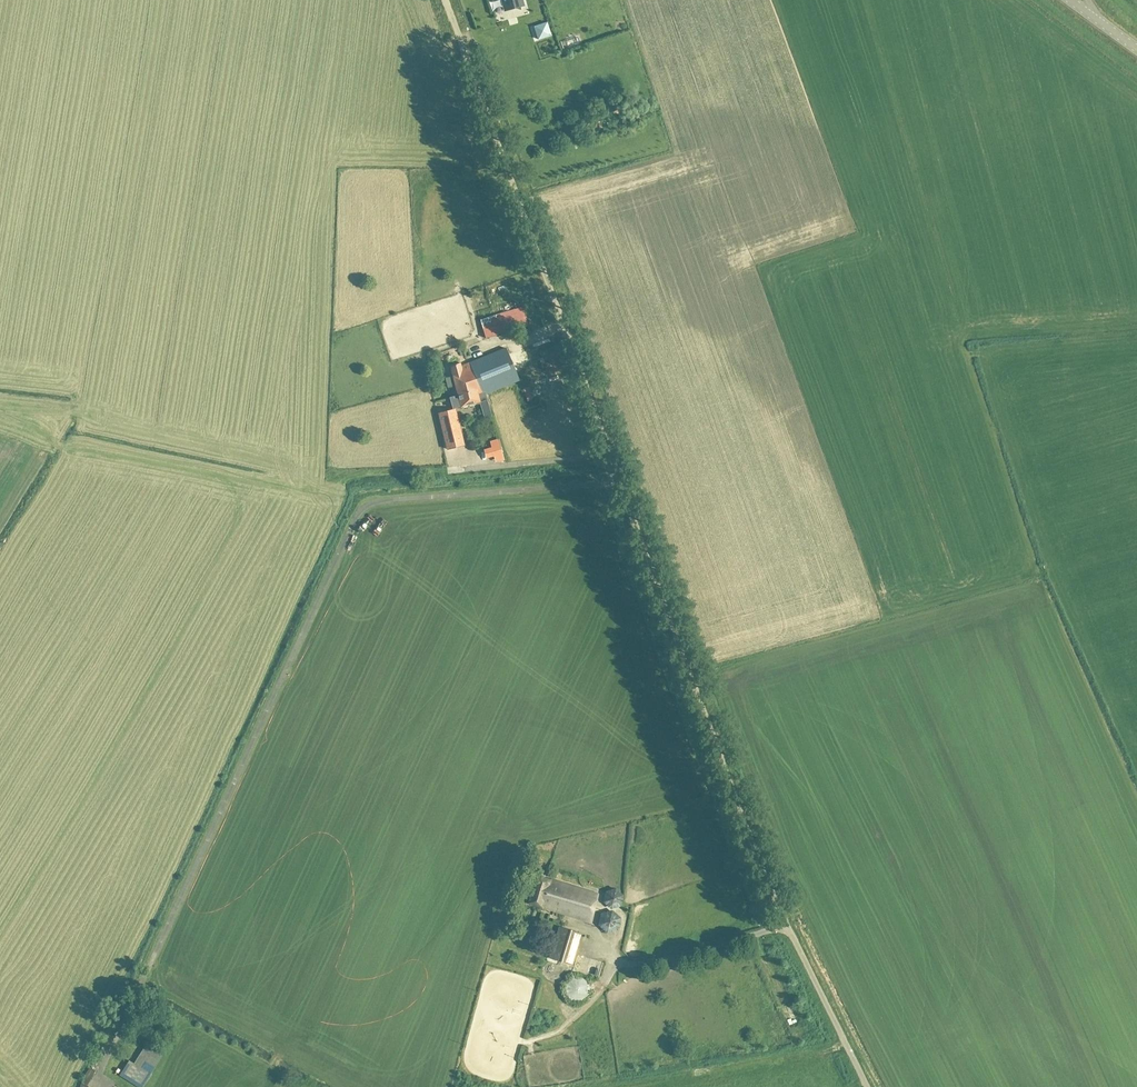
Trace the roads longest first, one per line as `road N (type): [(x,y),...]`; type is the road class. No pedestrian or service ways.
road 1 (unclassified): [(447,0),(761,866),(868,1086)]

